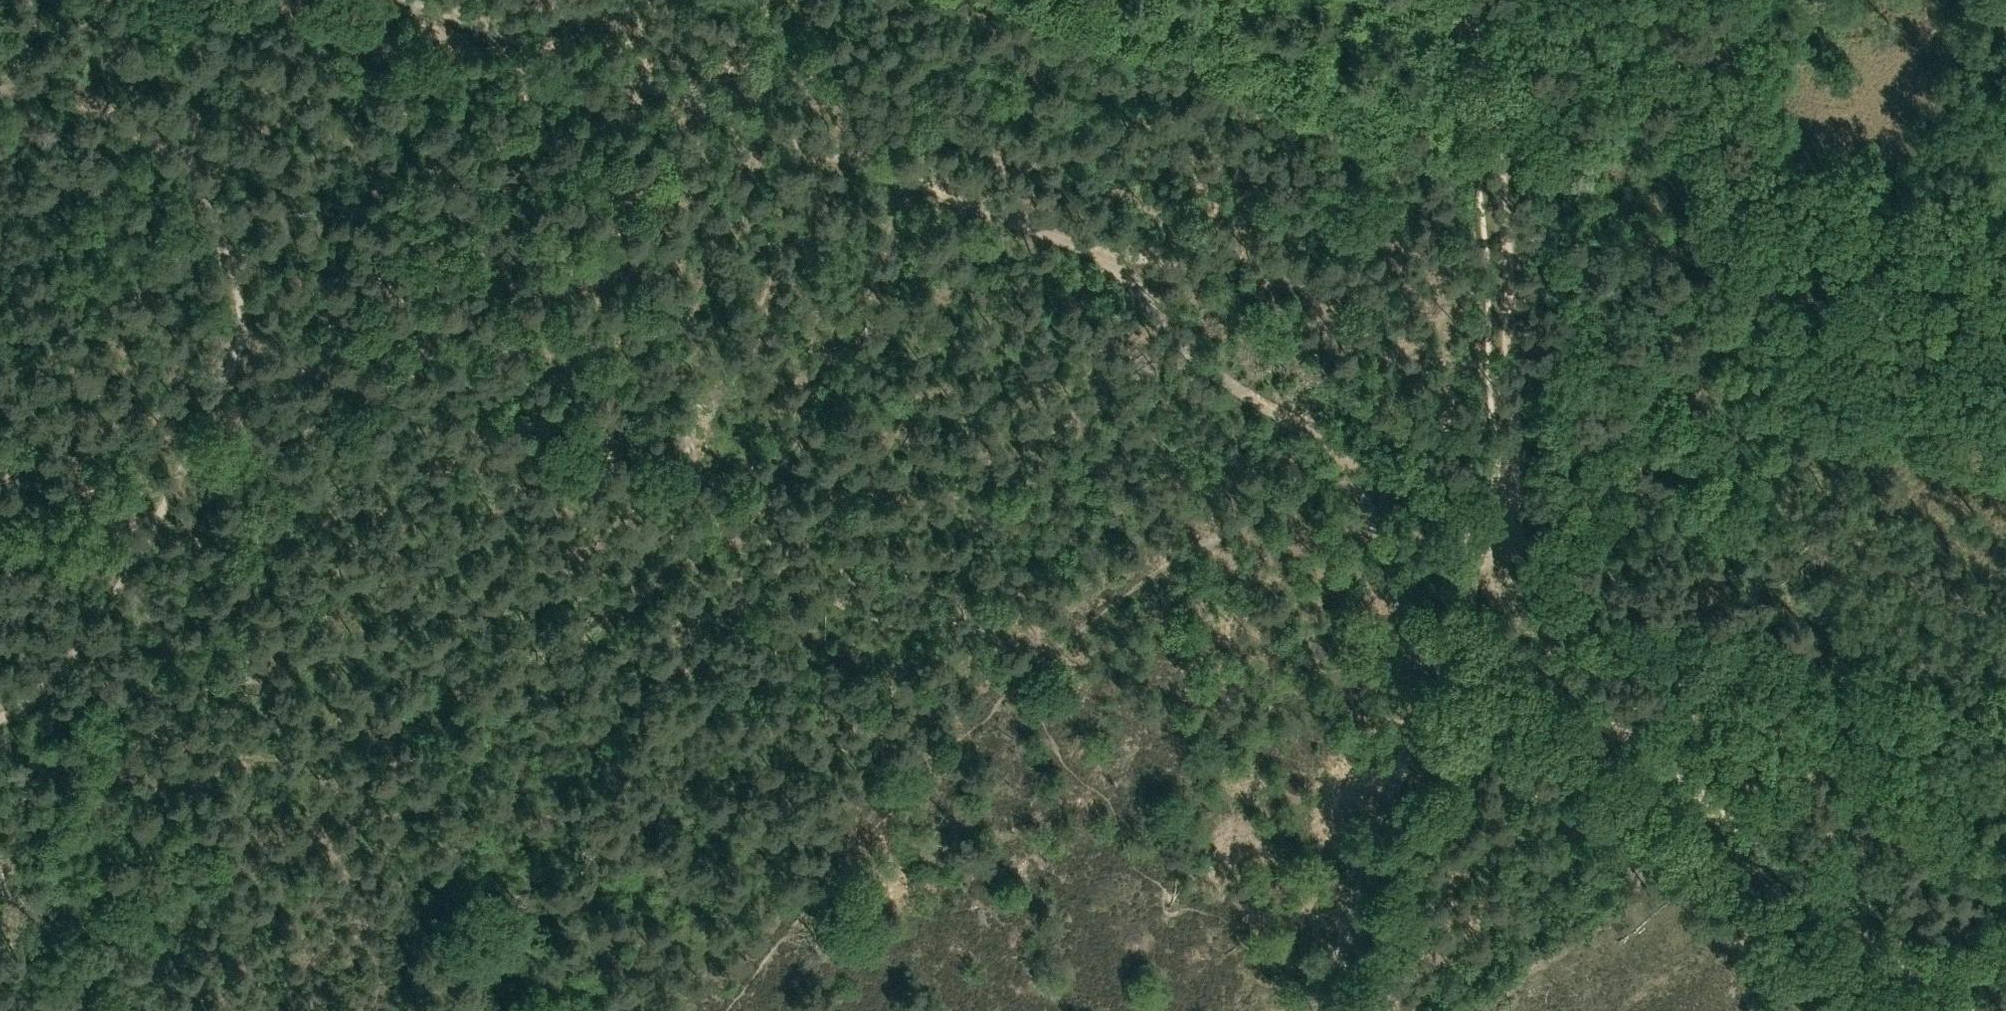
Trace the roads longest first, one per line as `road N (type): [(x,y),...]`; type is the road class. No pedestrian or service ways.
road 1 (track): [(1520,535),(1547,618),(1631,735),(1965,1010)]
road 2 (track): [(1482,0),(1520,535)]

